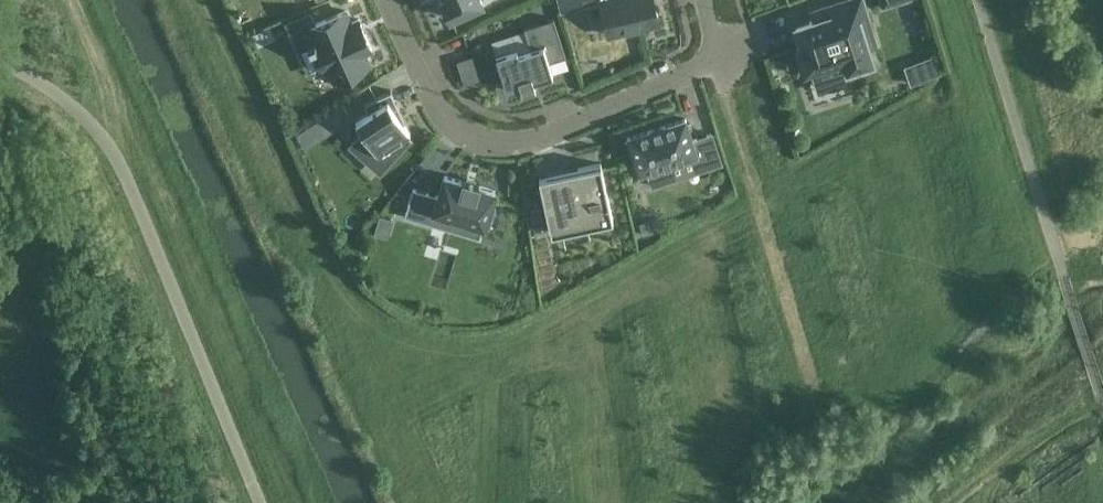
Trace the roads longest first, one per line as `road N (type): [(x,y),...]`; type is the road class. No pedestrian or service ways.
road 1 (residential): [(703,0),(710,54),(698,68),(537,137),(493,143),(455,125),(430,90),(392,0)]

